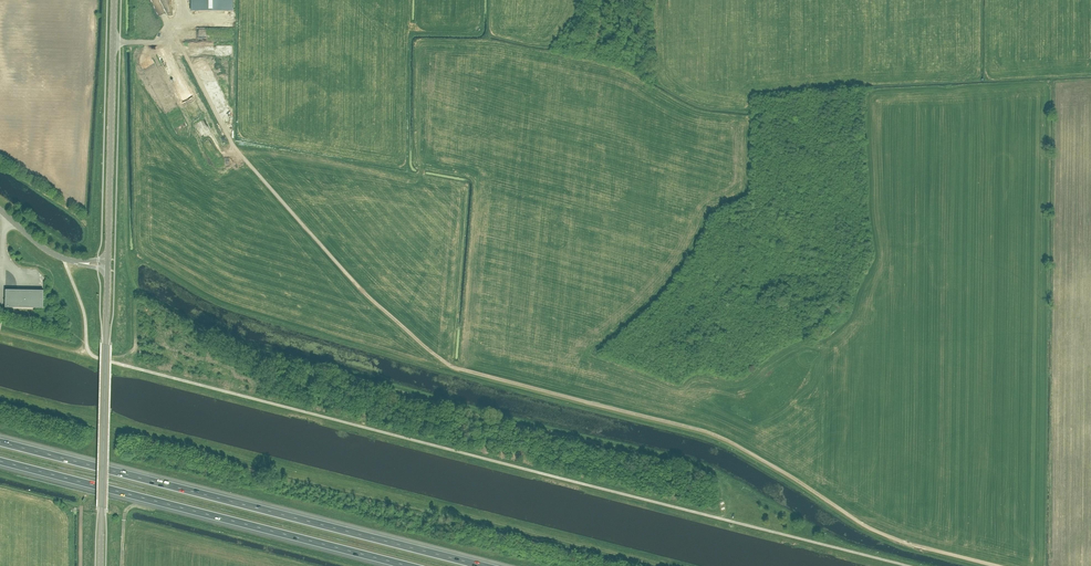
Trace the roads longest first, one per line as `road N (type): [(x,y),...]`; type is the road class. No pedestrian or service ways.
road 1 (track): [(129,43),(183,52),(239,152),(361,290),(447,363),(715,435),(880,532),(997,565)]
road 2 (track): [(843,549),(715,473),(237,343),(135,292)]
road 3 (motorway): [(492,565),(0,441)]
road 4 (motorway): [(0,461),(412,565)]
road 5 (tertiary): [(100,565),(108,264)]
road 6 (track): [(122,42),(126,249),(135,292)]
road 7 (tertiary): [(108,264),(113,42)]
road 8 (unclassified): [(108,264),(50,252),(0,209)]

